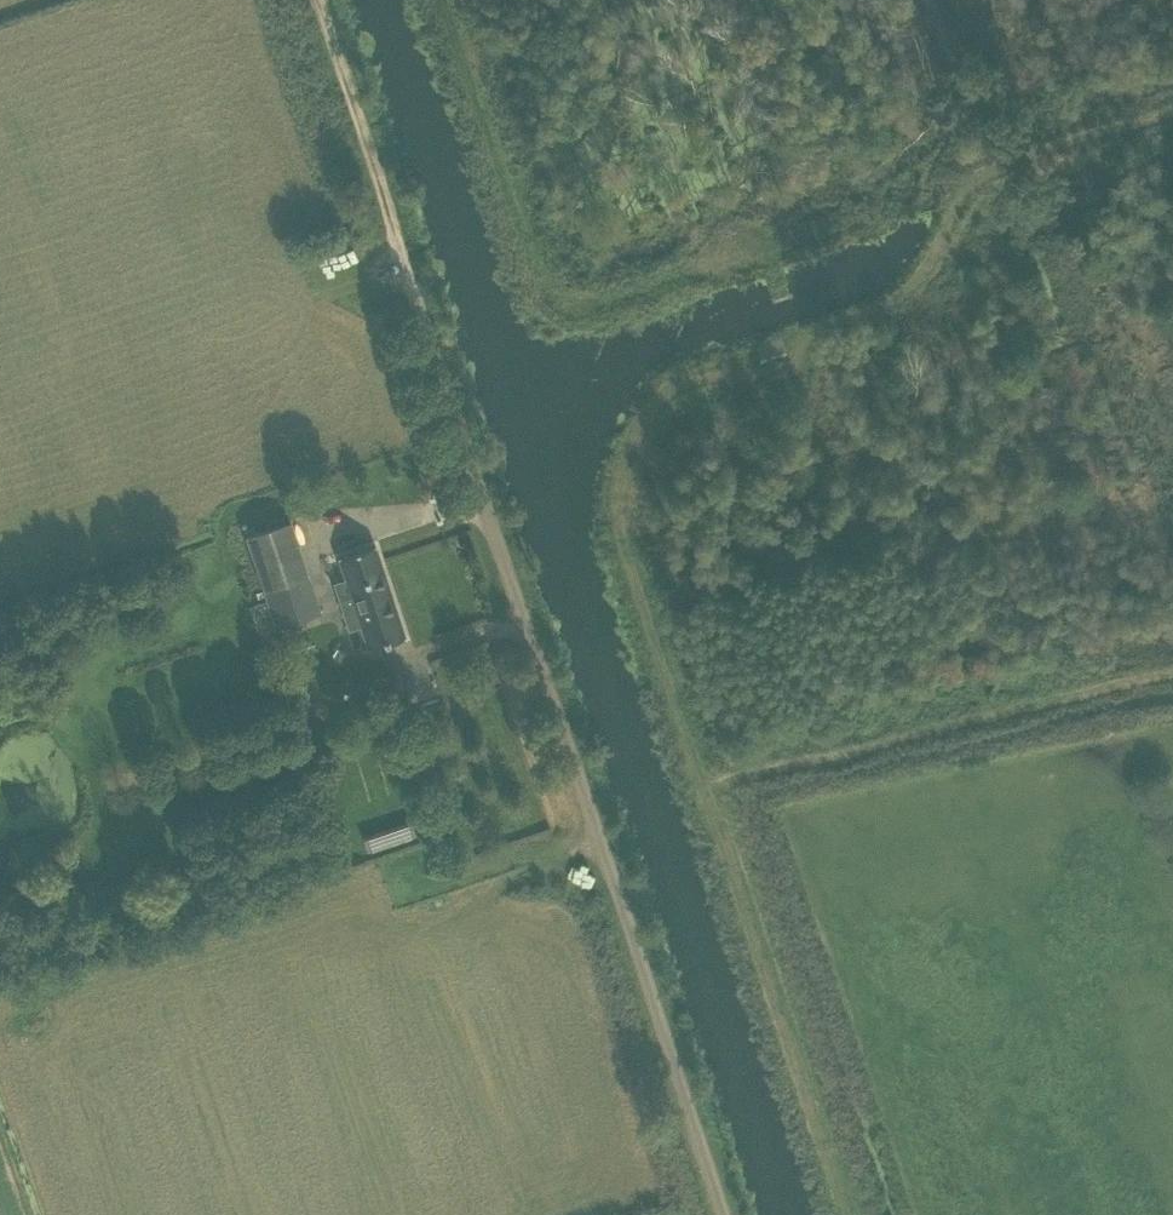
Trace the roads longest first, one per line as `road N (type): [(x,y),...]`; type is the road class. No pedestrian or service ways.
road 1 (track): [(697,1214),(301,0)]

